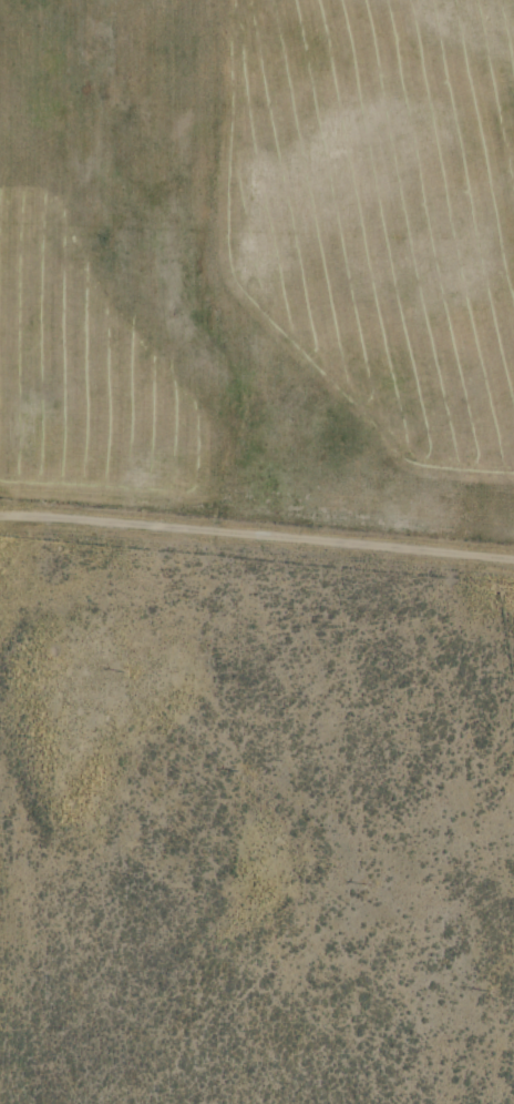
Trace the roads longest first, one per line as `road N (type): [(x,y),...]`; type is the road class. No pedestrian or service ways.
road 1 (residential): [(513,564),(0,516)]

